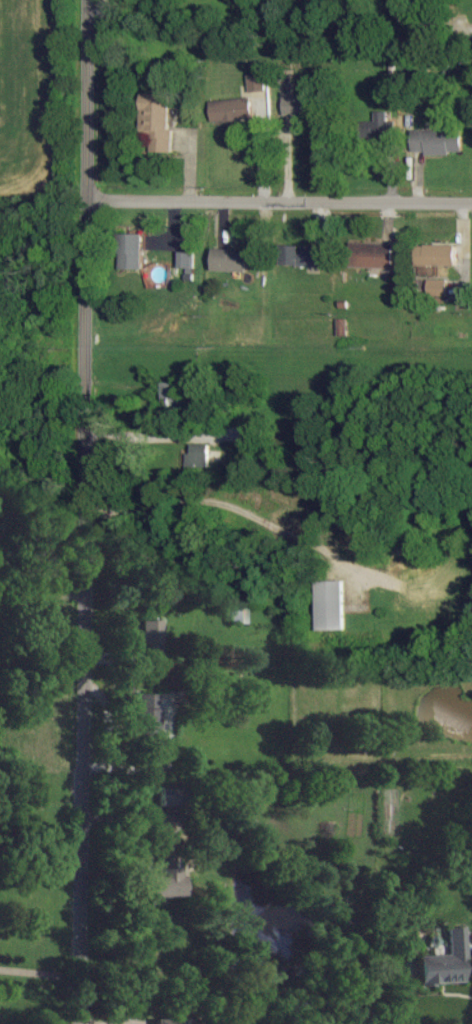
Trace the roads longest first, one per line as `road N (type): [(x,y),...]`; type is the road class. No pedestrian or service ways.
road 1 (tertiary): [(95,0),(77,1023)]
road 2 (residential): [(92,206),(471,209)]

